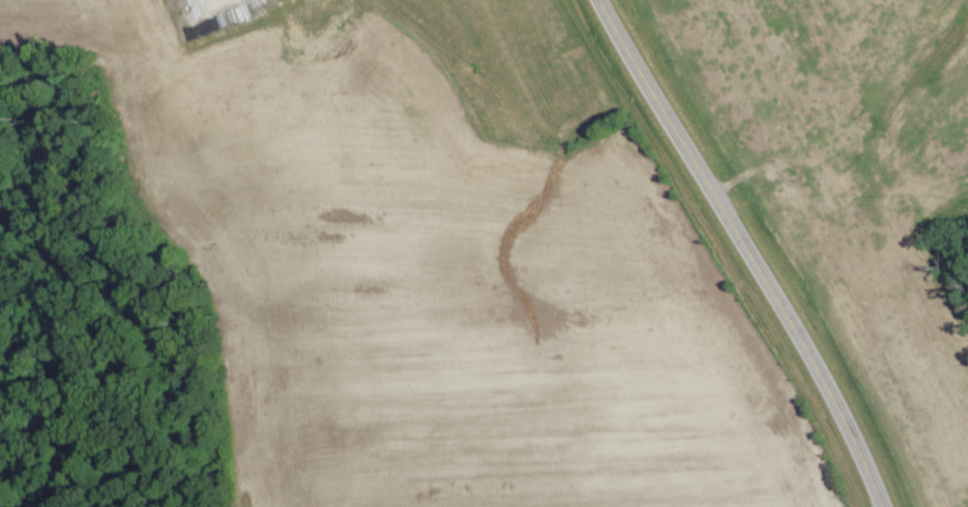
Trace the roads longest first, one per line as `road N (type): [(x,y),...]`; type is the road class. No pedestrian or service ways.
road 1 (secondary): [(879,506),(801,344),(592,0)]

